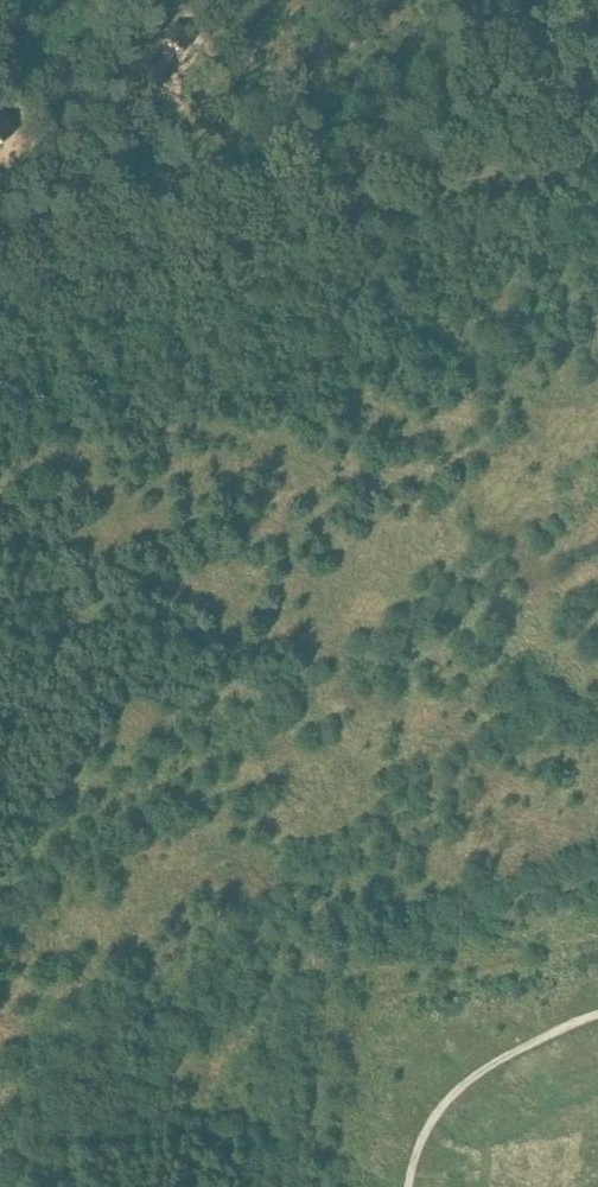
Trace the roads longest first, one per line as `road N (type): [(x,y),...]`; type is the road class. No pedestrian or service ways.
road 1 (track): [(0,302),(597,157)]

